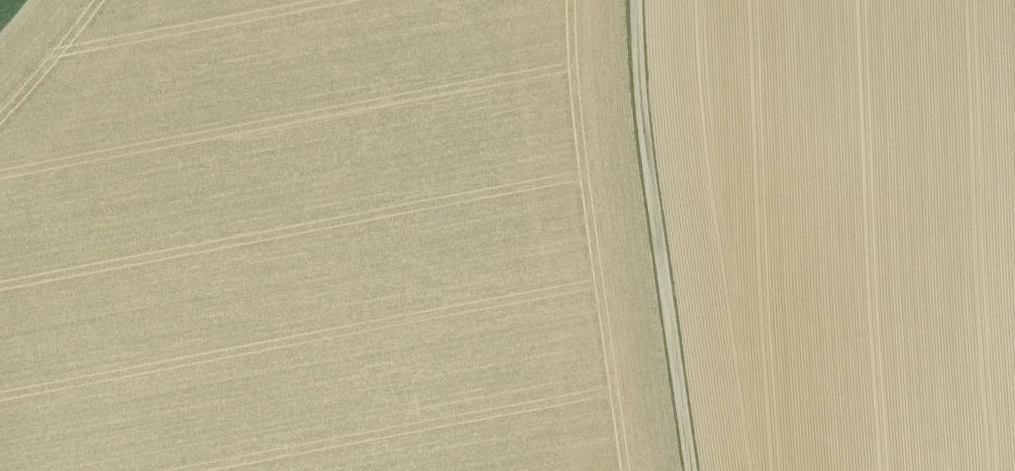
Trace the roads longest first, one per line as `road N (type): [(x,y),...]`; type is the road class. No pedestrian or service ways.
road 1 (track): [(689,470),(635,0)]

